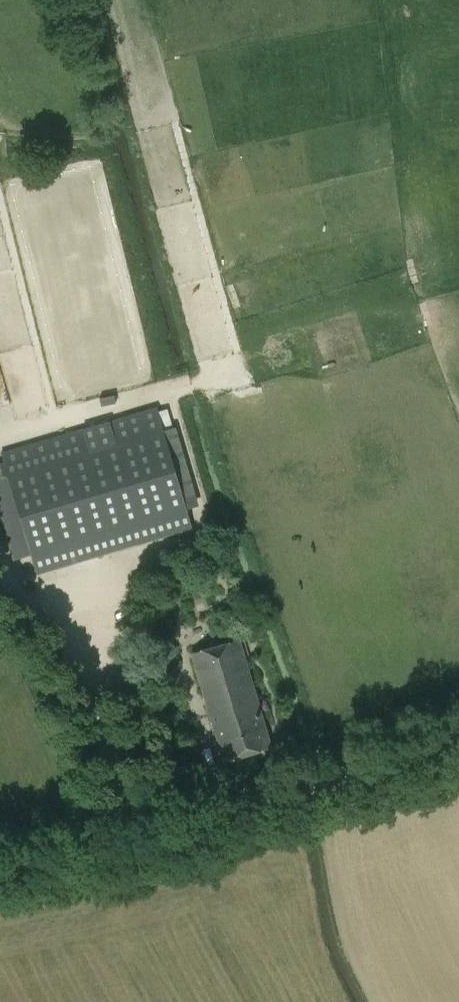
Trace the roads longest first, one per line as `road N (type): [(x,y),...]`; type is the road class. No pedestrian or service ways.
road 1 (unclassified): [(0,863),(247,809),(458,742)]

